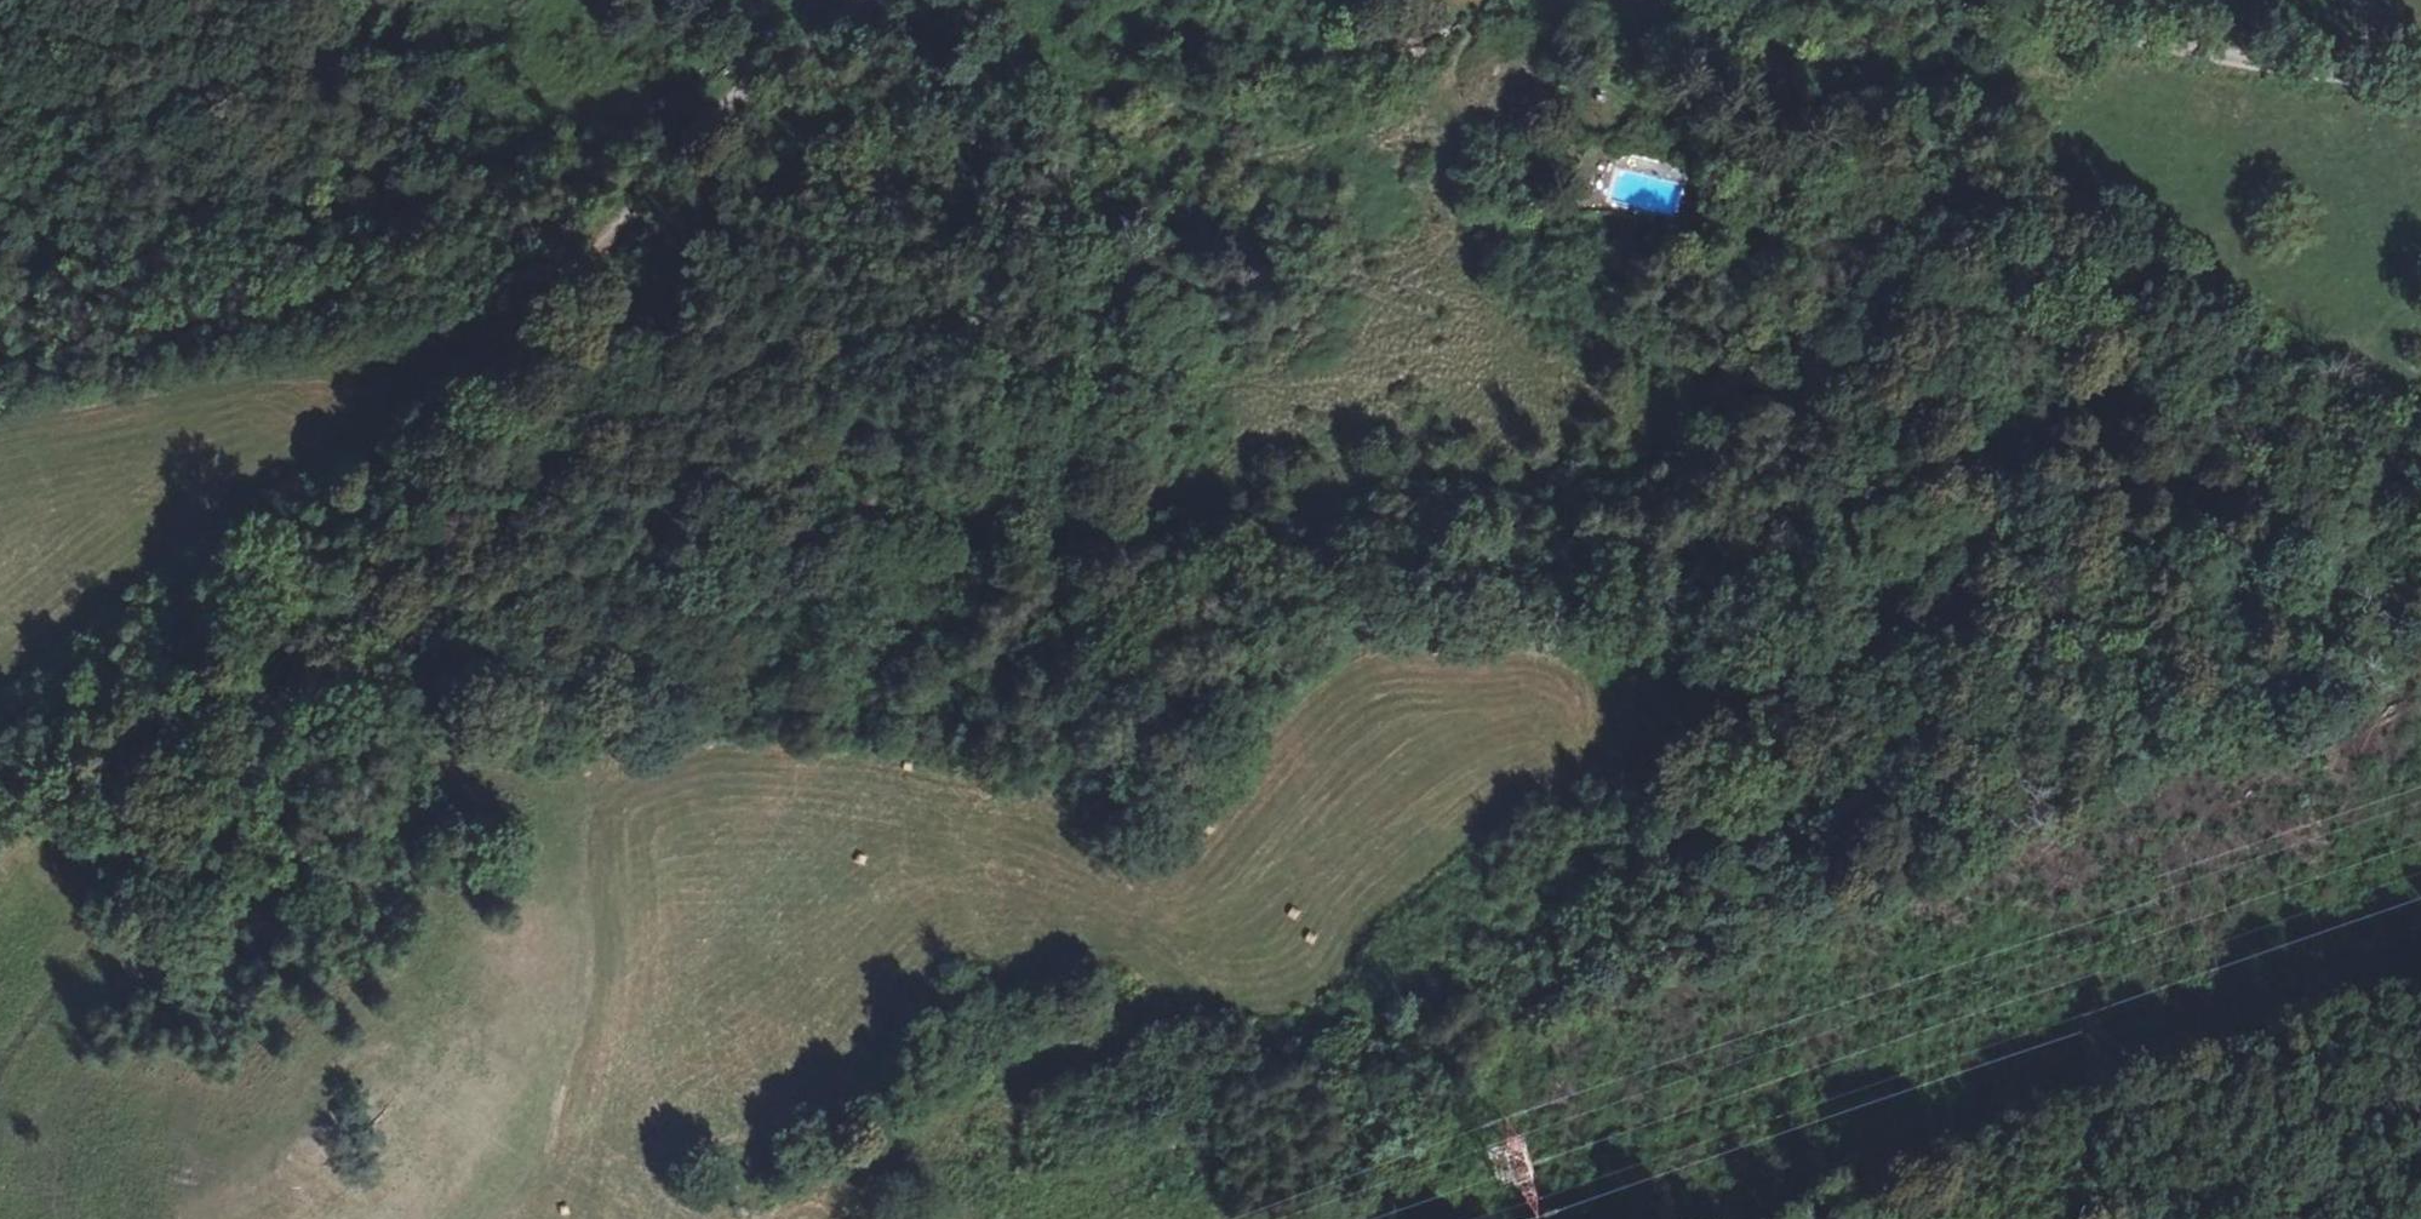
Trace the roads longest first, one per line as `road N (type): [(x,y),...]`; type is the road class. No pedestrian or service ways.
road 1 (track): [(881,0),(812,39),(389,490),(0,784)]
road 2 (unclassified): [(2420,92),(2173,47),(1999,0)]

